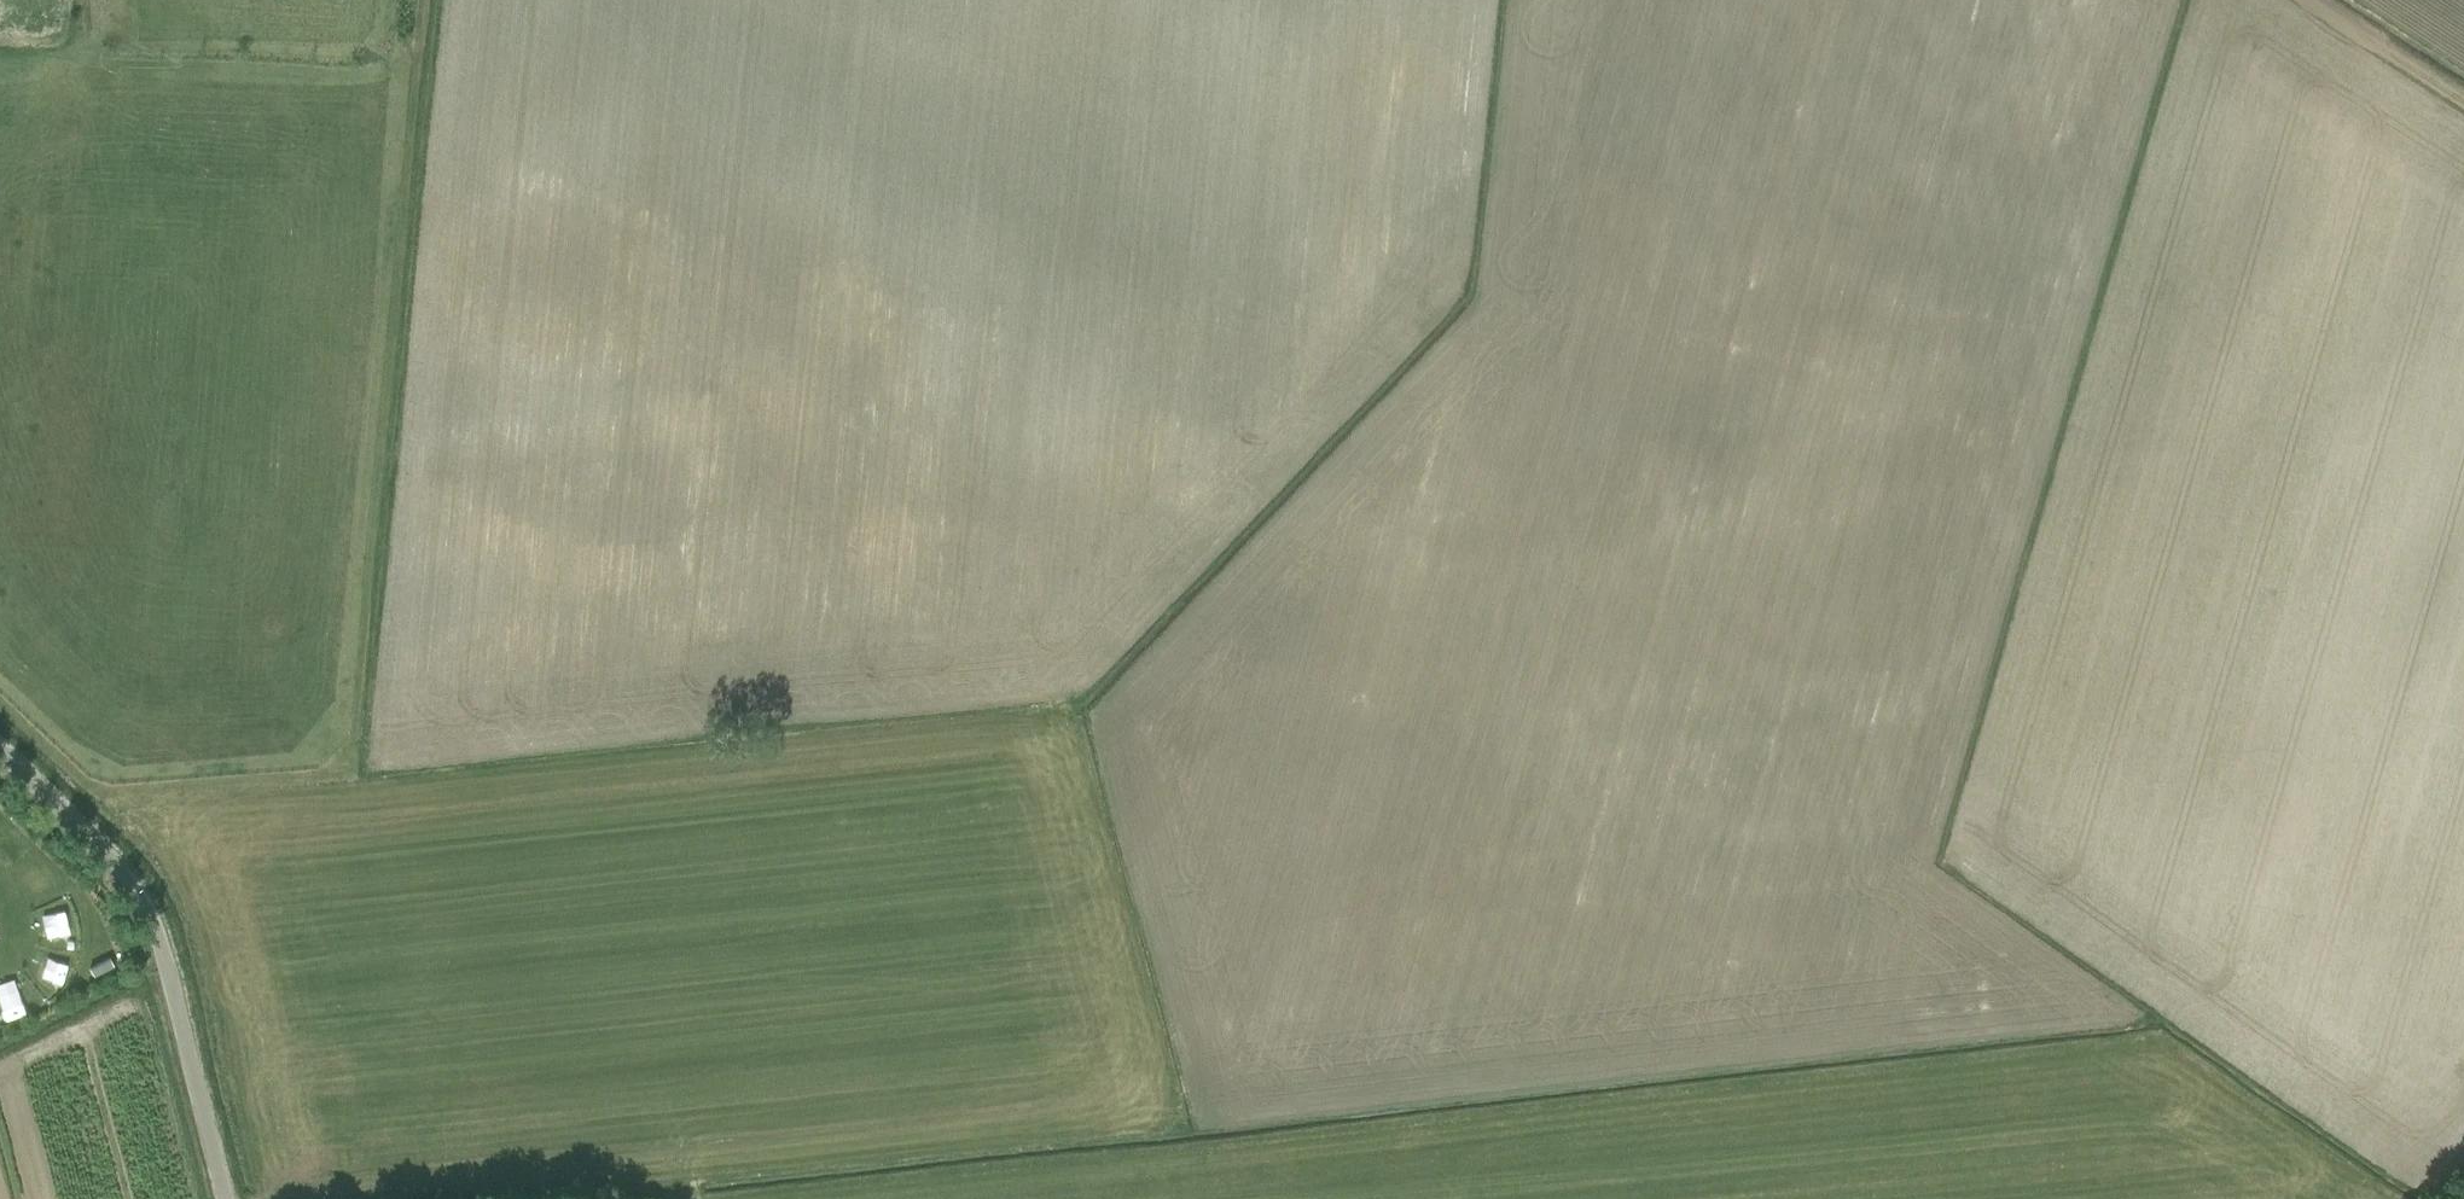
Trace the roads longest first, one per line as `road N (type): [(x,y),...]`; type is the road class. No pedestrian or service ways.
road 1 (unclassified): [(239,1198),(155,904),(101,812),(0,717)]
road 2 (track): [(2338,0),(2463,79)]

